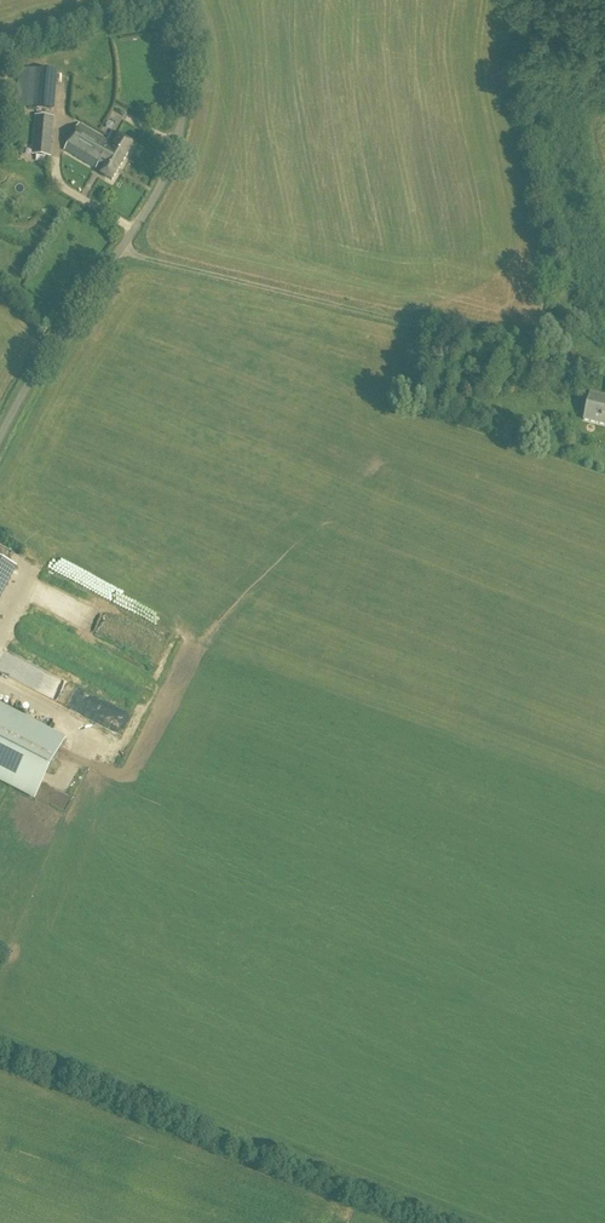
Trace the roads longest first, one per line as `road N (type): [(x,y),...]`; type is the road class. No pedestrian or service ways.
road 1 (unclassified): [(0,441),(175,153),(185,96),(172,0)]

